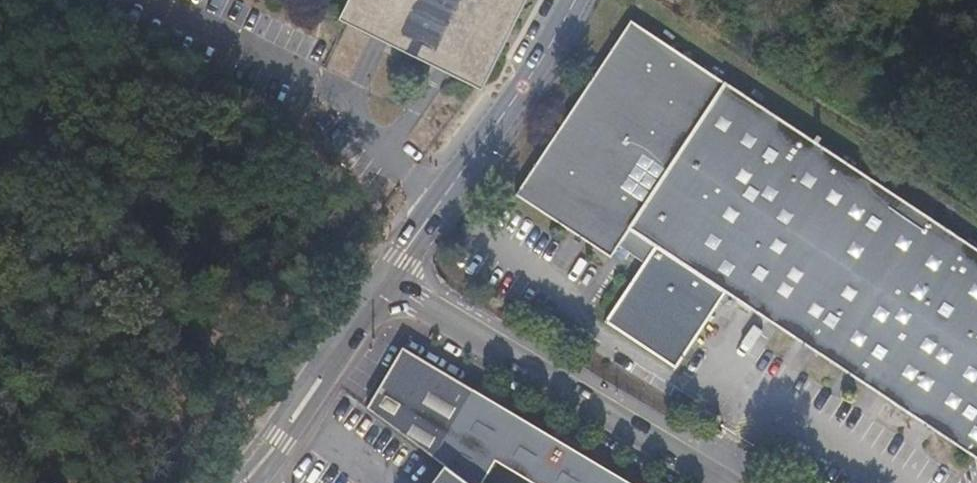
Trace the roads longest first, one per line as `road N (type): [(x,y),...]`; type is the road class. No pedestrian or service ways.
road 1 (secondary): [(726,482),(388,281)]
road 2 (residential): [(388,281),(574,0)]
road 3 (secondary): [(388,281),(243,482)]

